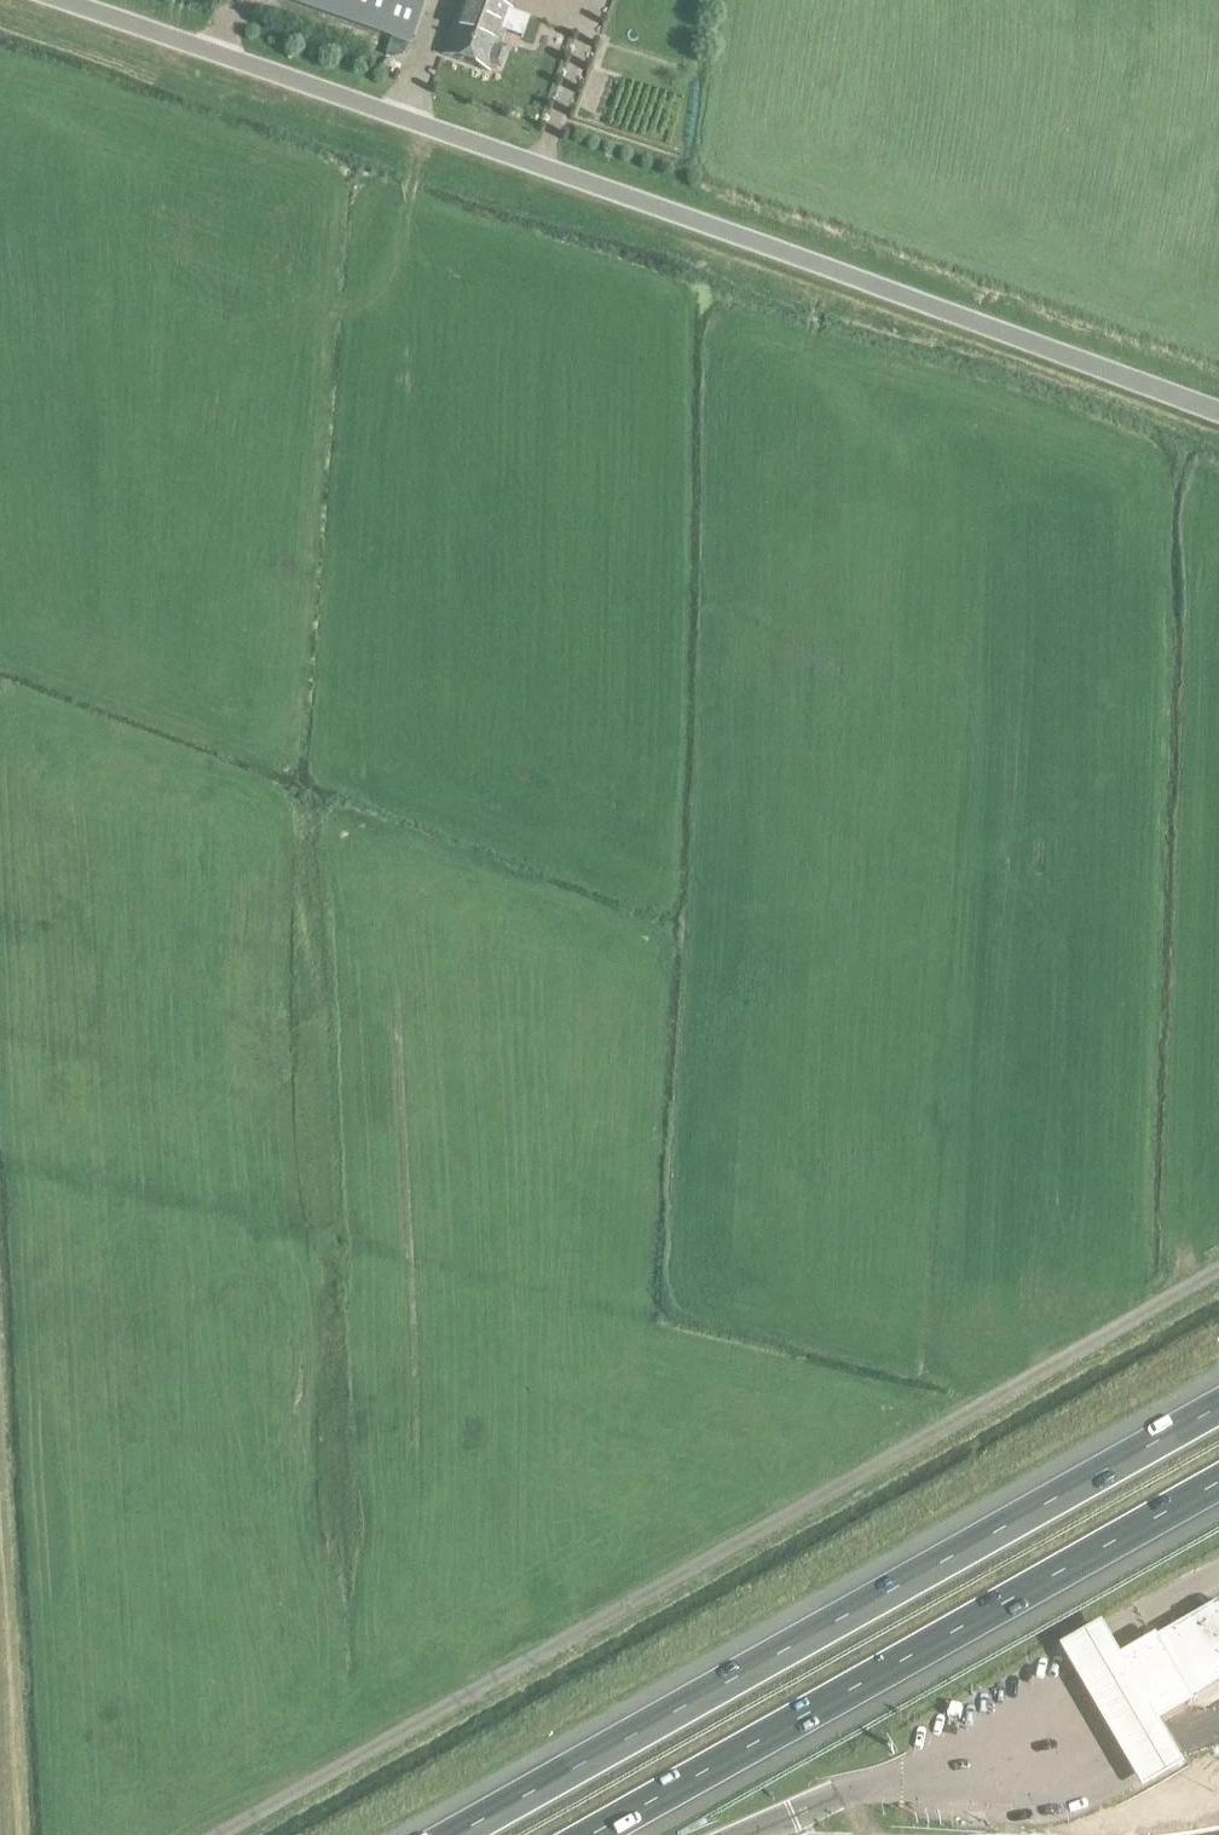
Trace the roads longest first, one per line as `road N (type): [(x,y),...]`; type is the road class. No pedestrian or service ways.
road 1 (unclassified): [(59,0),(1218,414)]
road 2 (unclassified): [(218,1834),(1218,1270)]
road 3 (motorway): [(1218,1405),(453,1834)]
road 4 (motorway): [(601,1834),(1218,1495)]

